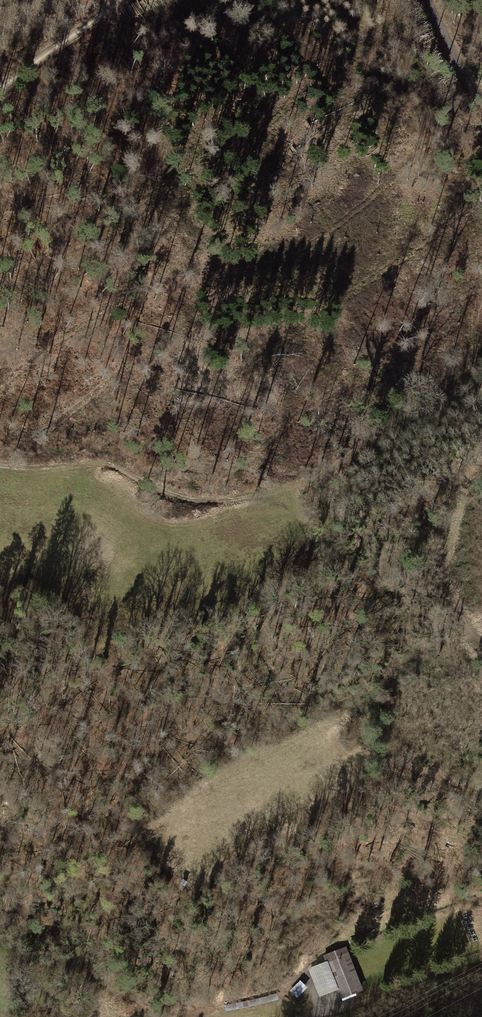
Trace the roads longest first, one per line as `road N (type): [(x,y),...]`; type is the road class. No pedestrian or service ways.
road 1 (track): [(0,462),(114,465),(168,494),(203,500),(233,500),(318,475)]
road 2 (track): [(481,646),(458,610),(451,572),(456,512),(463,486),(481,466)]
road 3 (track): [(318,1016),(421,982),(481,974)]
road 4 (track): [(0,88),(120,0)]

